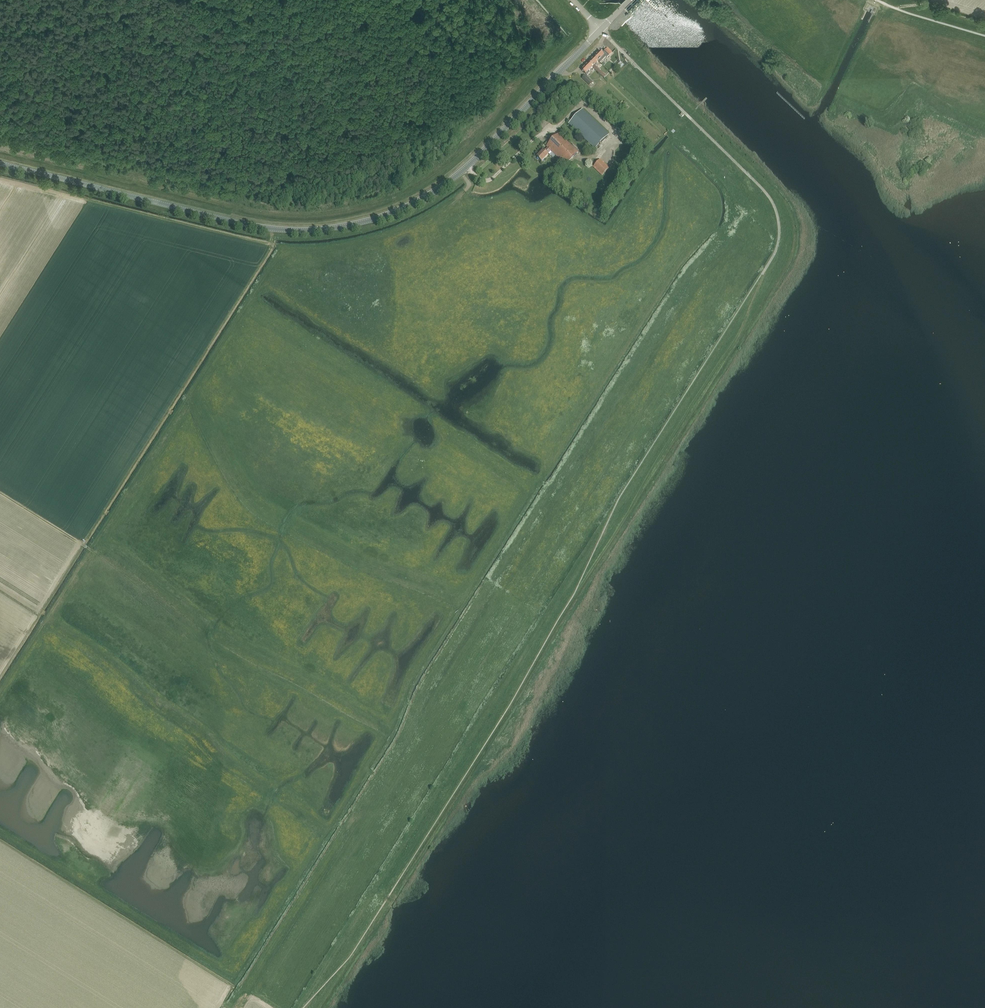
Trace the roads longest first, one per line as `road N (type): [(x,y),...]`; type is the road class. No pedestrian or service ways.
road 1 (tertiary): [(0,163),(259,227),(338,227),(400,209),(445,184),(561,71)]

